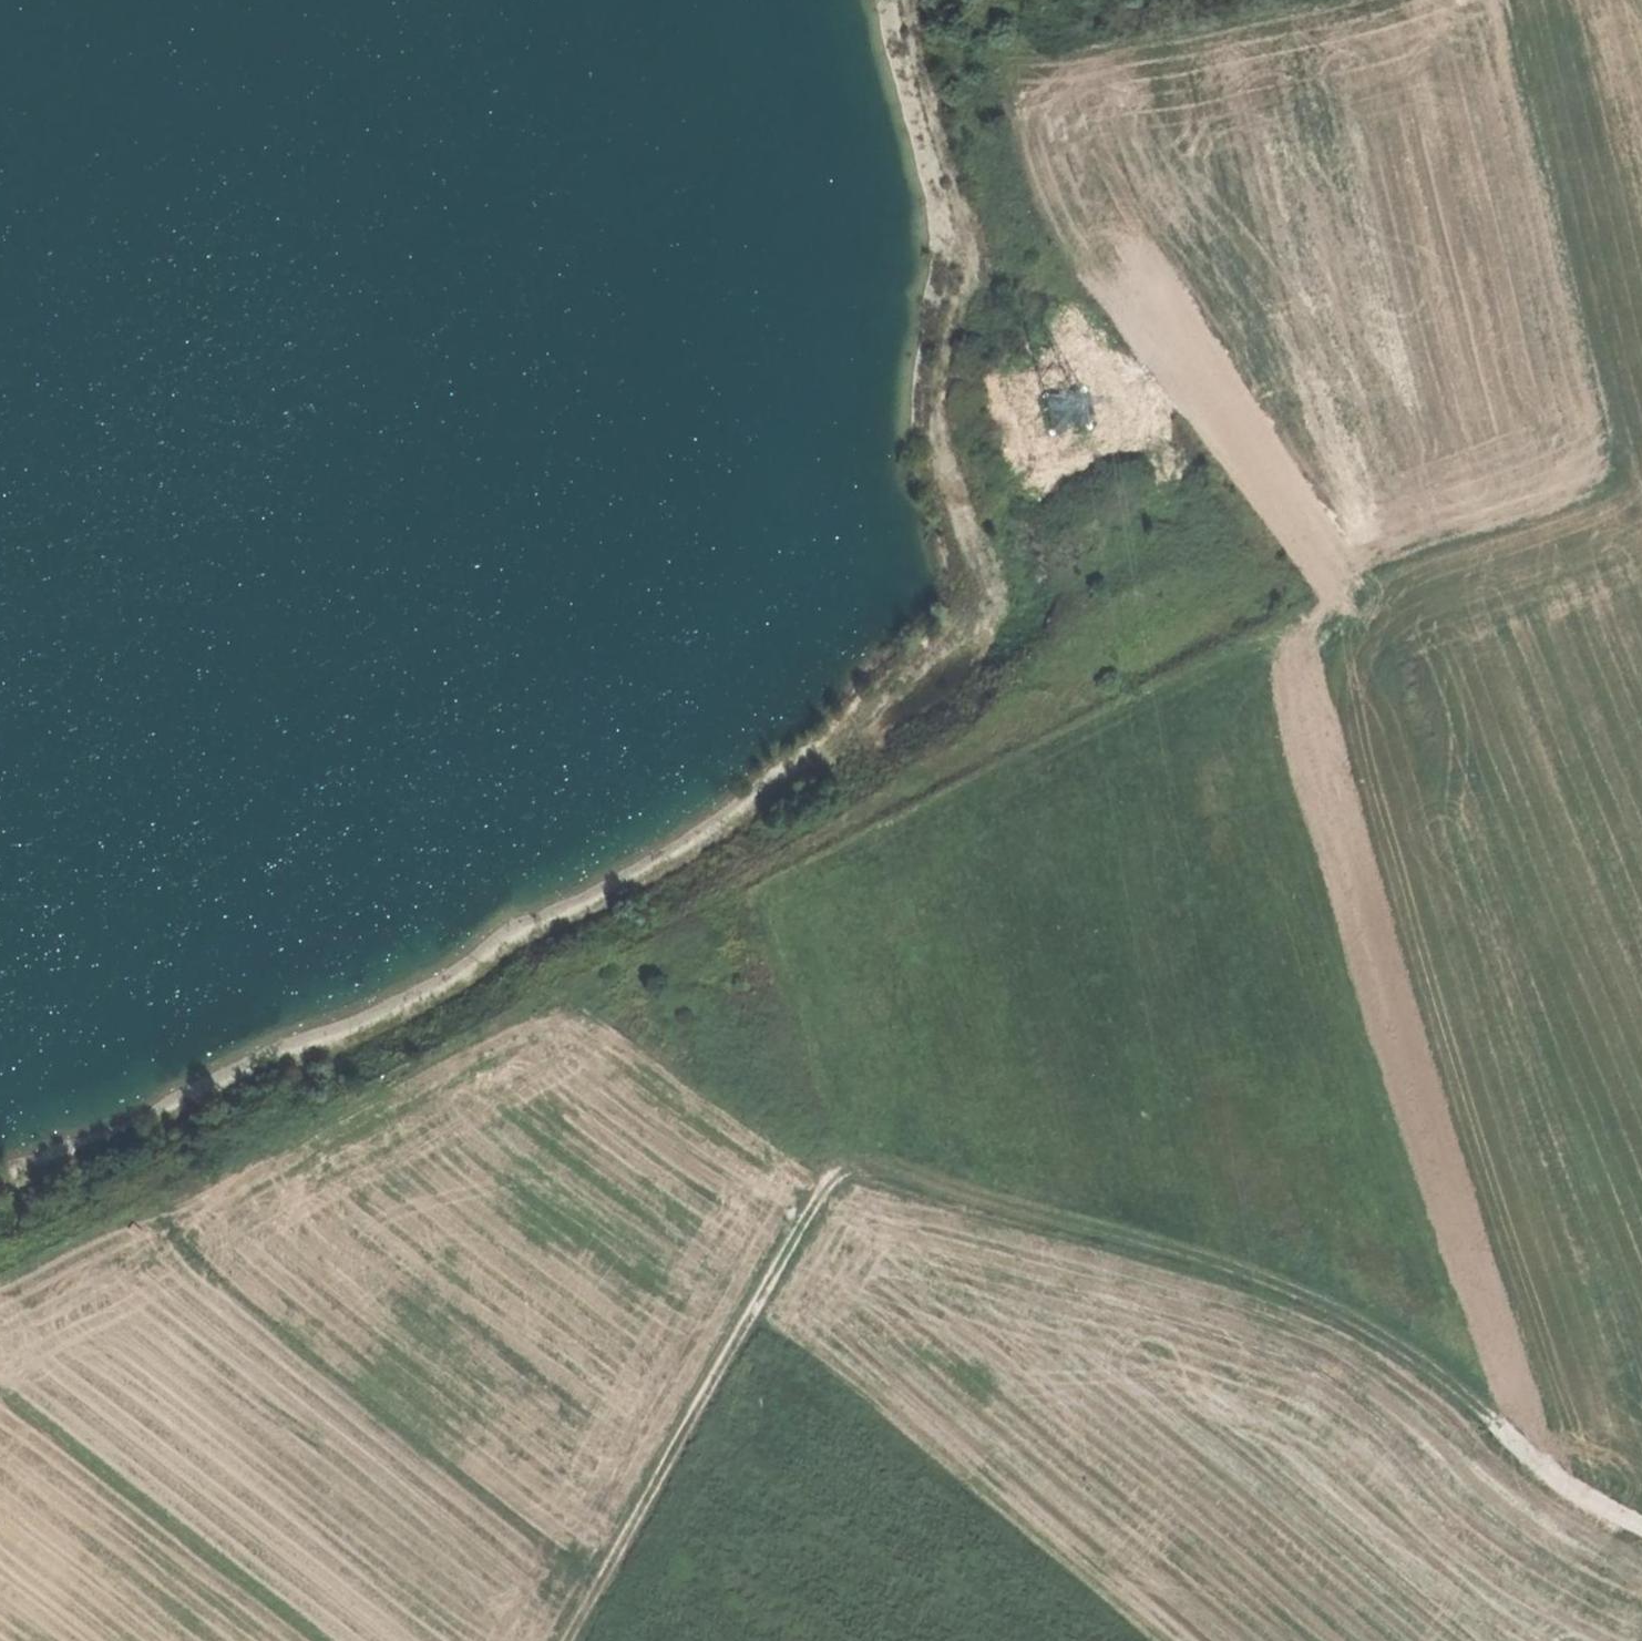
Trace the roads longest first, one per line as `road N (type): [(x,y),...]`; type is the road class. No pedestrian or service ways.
road 1 (track): [(1641,1497),(1183,1284),(839,1161)]
road 2 (track): [(567,1640),(839,1161)]

